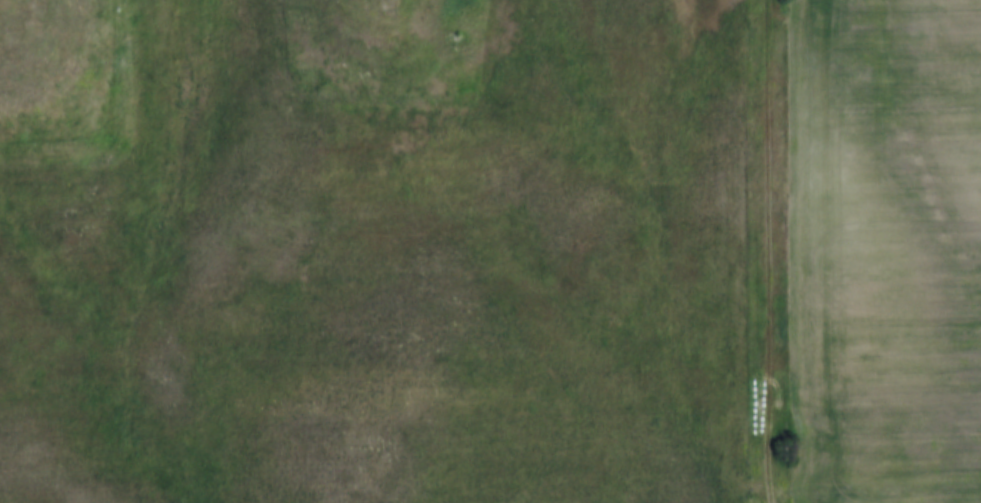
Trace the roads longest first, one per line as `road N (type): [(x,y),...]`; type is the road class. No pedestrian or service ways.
road 1 (track): [(776,502),(767,0)]

